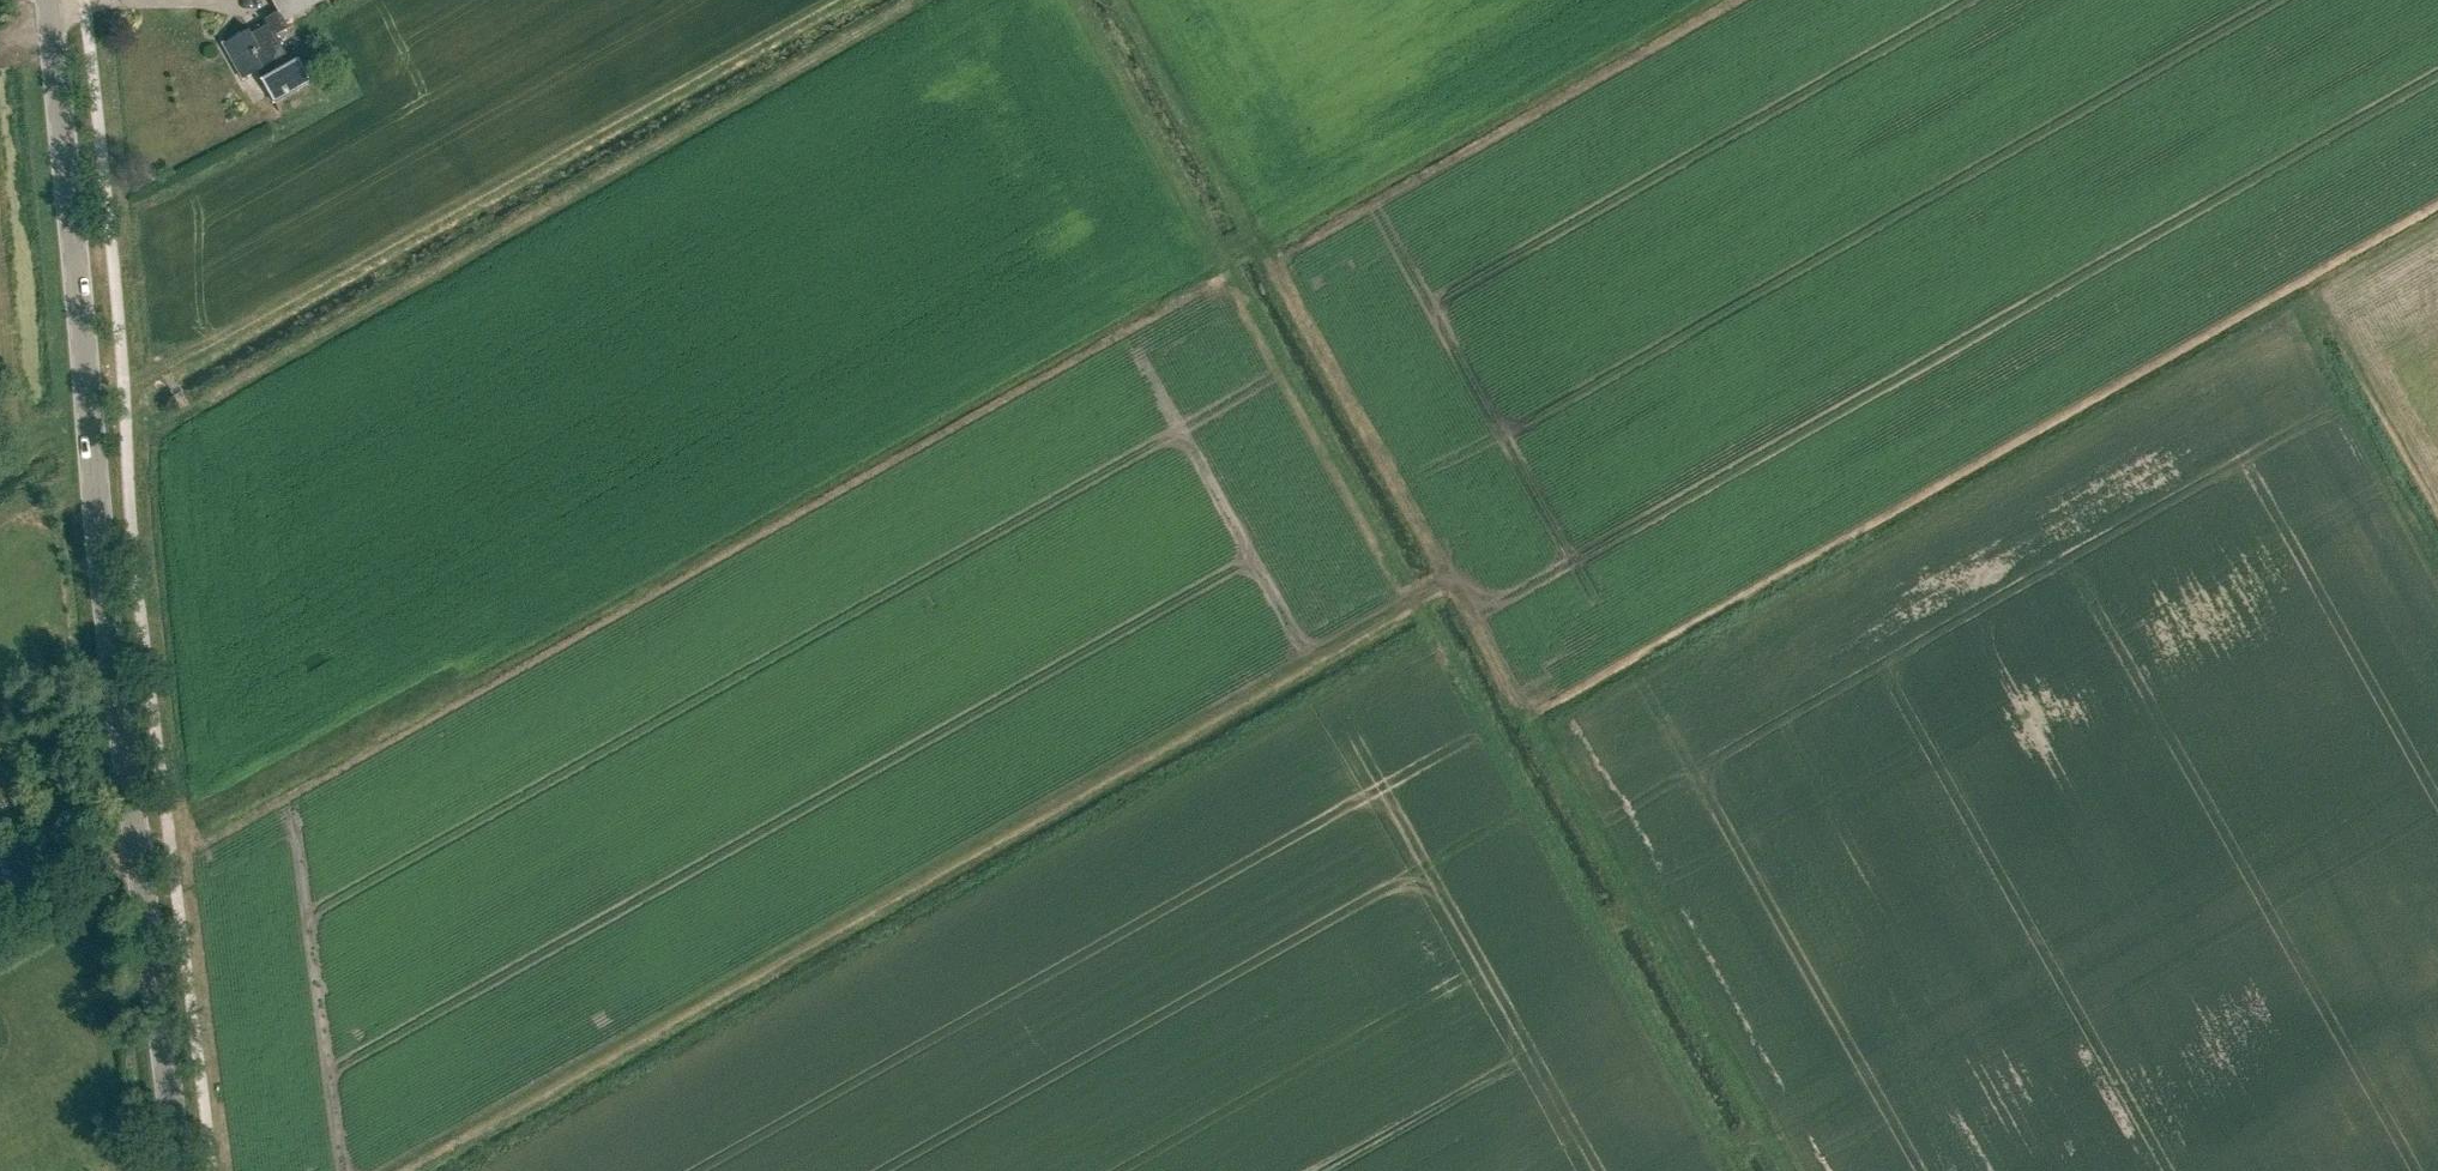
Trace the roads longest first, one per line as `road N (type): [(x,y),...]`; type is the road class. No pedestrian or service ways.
road 1 (secondary): [(172,1170),(48,0)]

